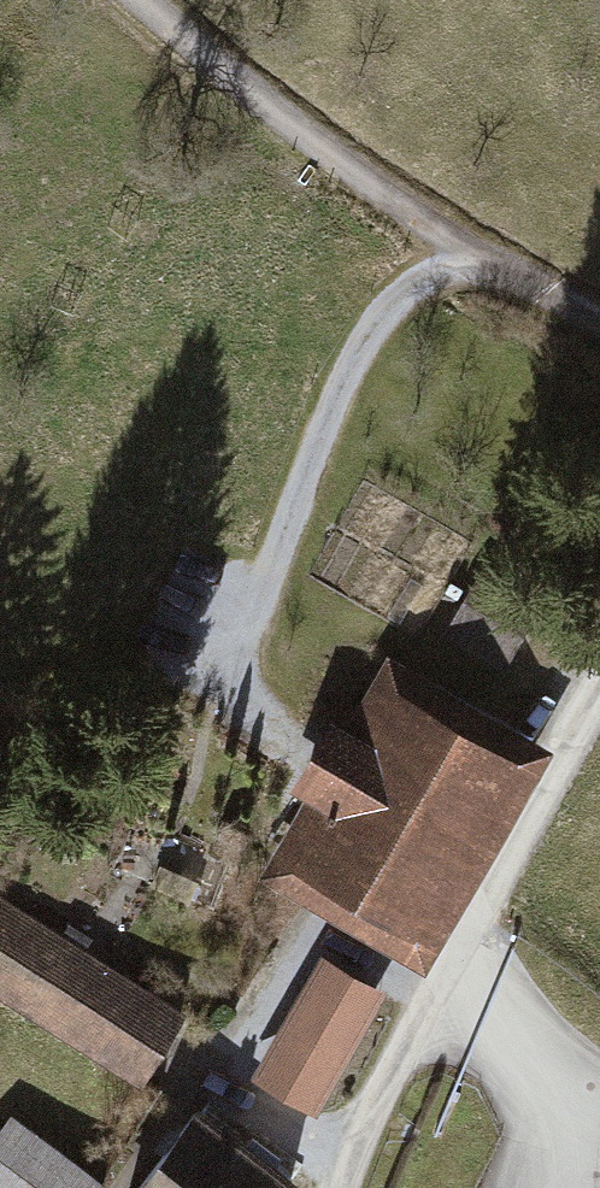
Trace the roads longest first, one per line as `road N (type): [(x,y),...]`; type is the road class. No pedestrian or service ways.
road 1 (track): [(254,649),(348,381),(403,301),(477,259)]
road 2 (track): [(448,945),(599,688)]
road 3 (track): [(339,1187),(448,945)]
road 4 (track): [(599,1150),(556,1133),(448,945)]
road 5 (track): [(477,259),(599,327)]

